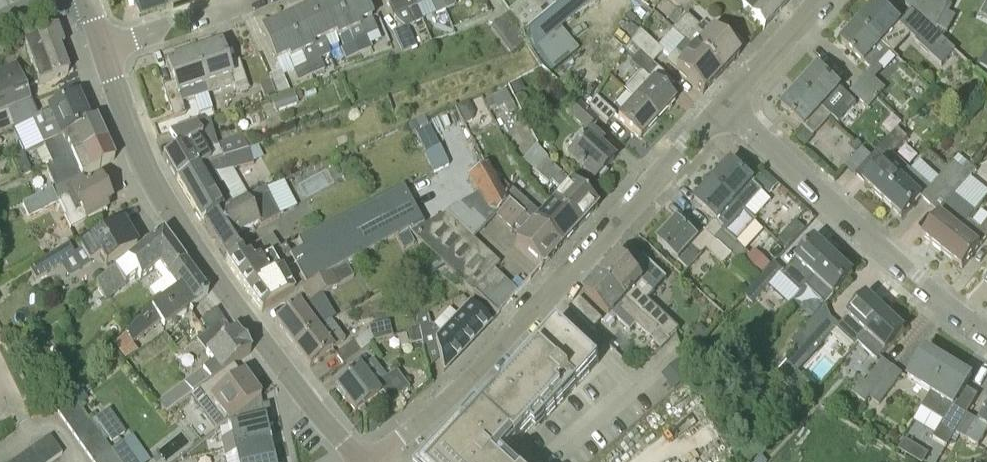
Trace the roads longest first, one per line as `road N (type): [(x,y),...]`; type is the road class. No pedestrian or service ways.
road 1 (residential): [(374,461),(456,392),(725,104)]
road 2 (residential): [(363,461),(164,201),(137,150),(104,47)]
road 3 (residential): [(986,334),(897,264),(725,104)]
road 4 (residential): [(244,0),(104,47)]
road 5 (residential): [(725,104),(820,0)]

